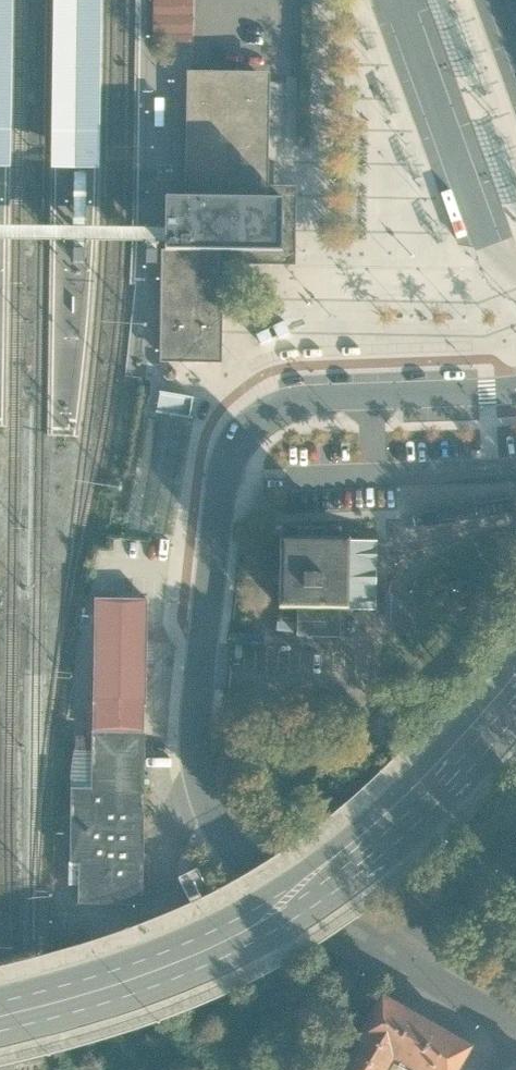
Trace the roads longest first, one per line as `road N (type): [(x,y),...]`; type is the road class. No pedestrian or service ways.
road 1 (residential): [(515,391),(294,401),(248,427),(220,484),(195,718),(205,806),(250,867),(394,958)]
road 2 (tertiary): [(515,694),(397,822),(271,916),(147,975),(0,1017)]
road 3 (residential): [(394,958),(515,827)]
road 4 (residential): [(394,958),(512,1029)]

